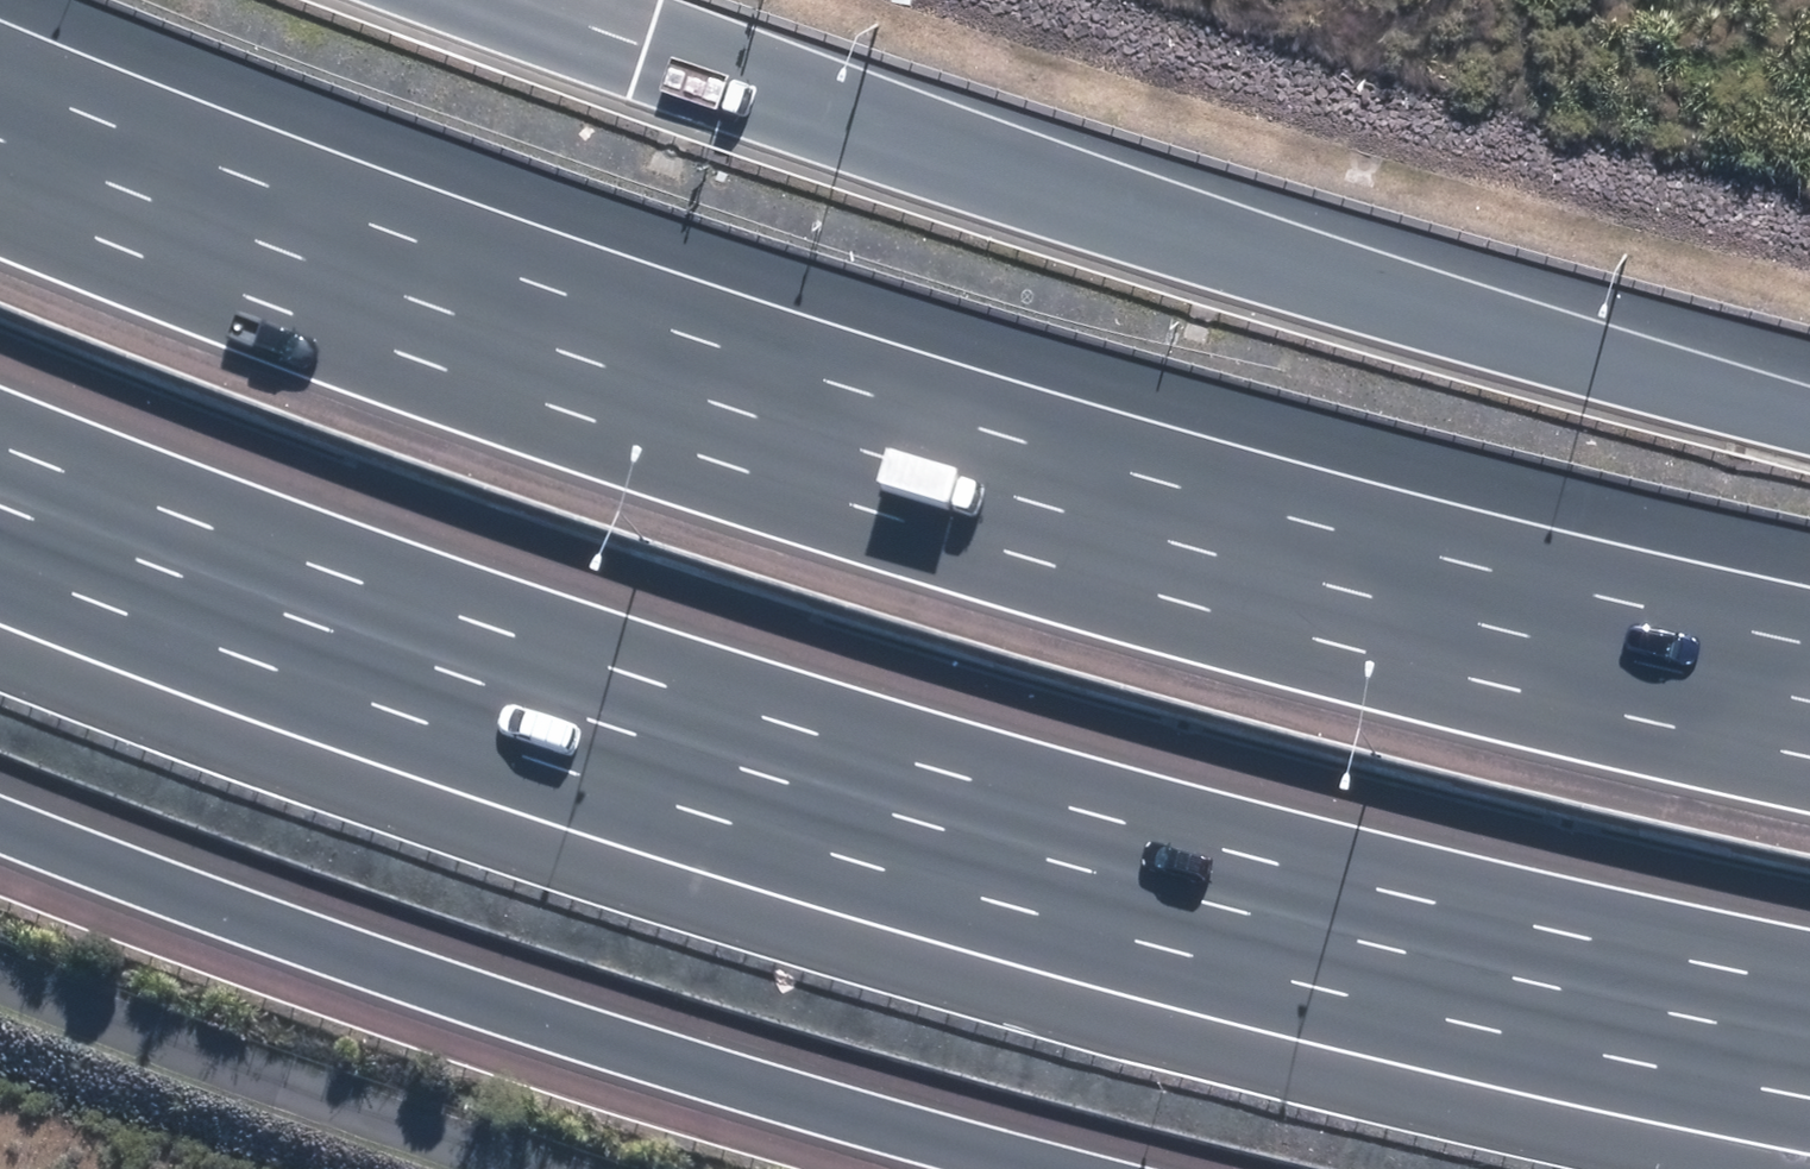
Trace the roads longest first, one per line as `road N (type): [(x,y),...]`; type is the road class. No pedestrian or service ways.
road 1 (motorway): [(0,134),(458,306),(964,468),(1464,617),(1809,698)]
road 2 (motorway): [(1809,1044),(1524,986),(1145,886),(415,656),(0,494)]
road 3 (motorway): [(508,0),(760,99),(1377,303),(1809,403)]
road 4 (motorway): [(1077,1168),(440,977),(0,808)]

